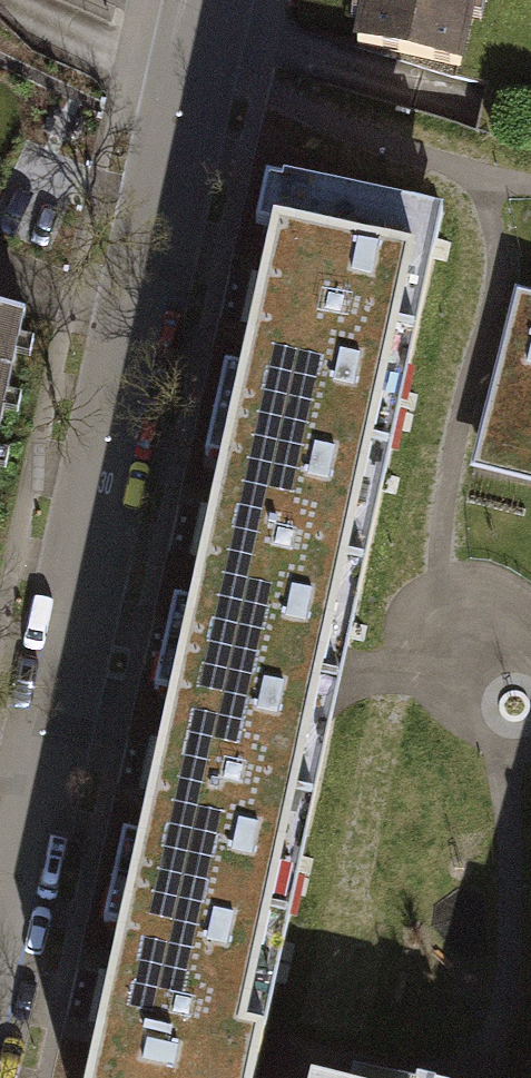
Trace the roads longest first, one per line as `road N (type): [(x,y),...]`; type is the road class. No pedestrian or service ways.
road 1 (residential): [(0,966),(209,0)]

